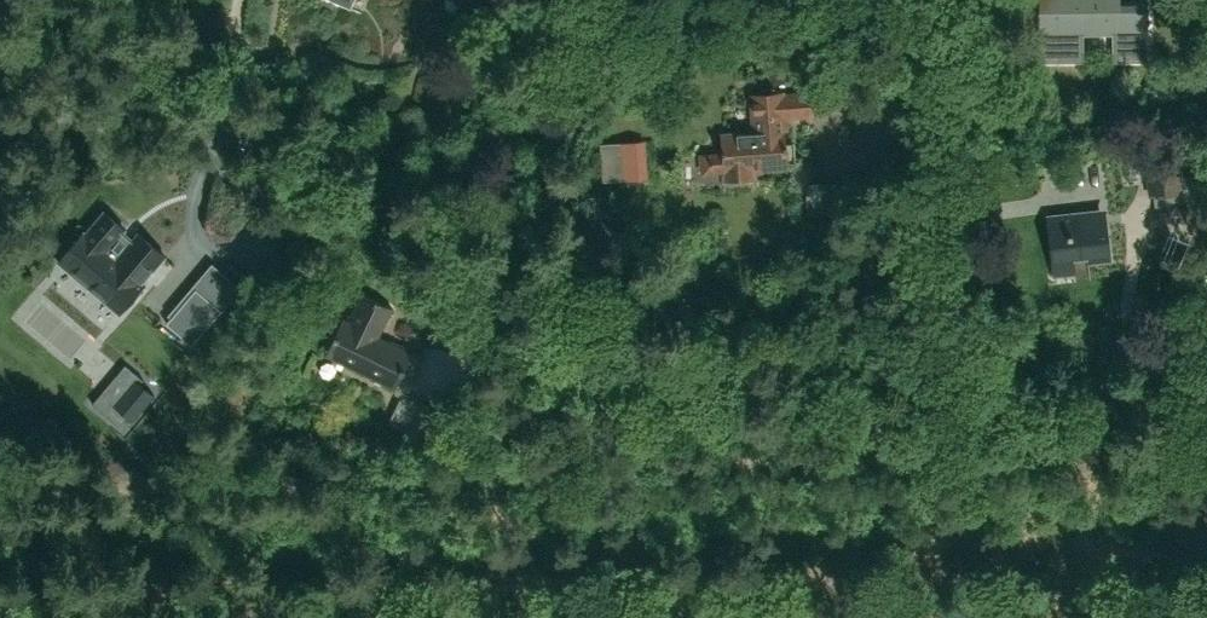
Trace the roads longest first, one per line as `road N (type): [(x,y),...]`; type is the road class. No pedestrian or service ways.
road 1 (track): [(0,571),(1206,554)]
road 2 (track): [(0,458),(953,449),(960,558)]
road 3 (residential): [(953,449),(866,430),(422,271),(250,165),(72,0)]
road 4 (residential): [(953,449),(924,181),(928,0)]
road 5 (residential): [(953,449),(1206,447)]

